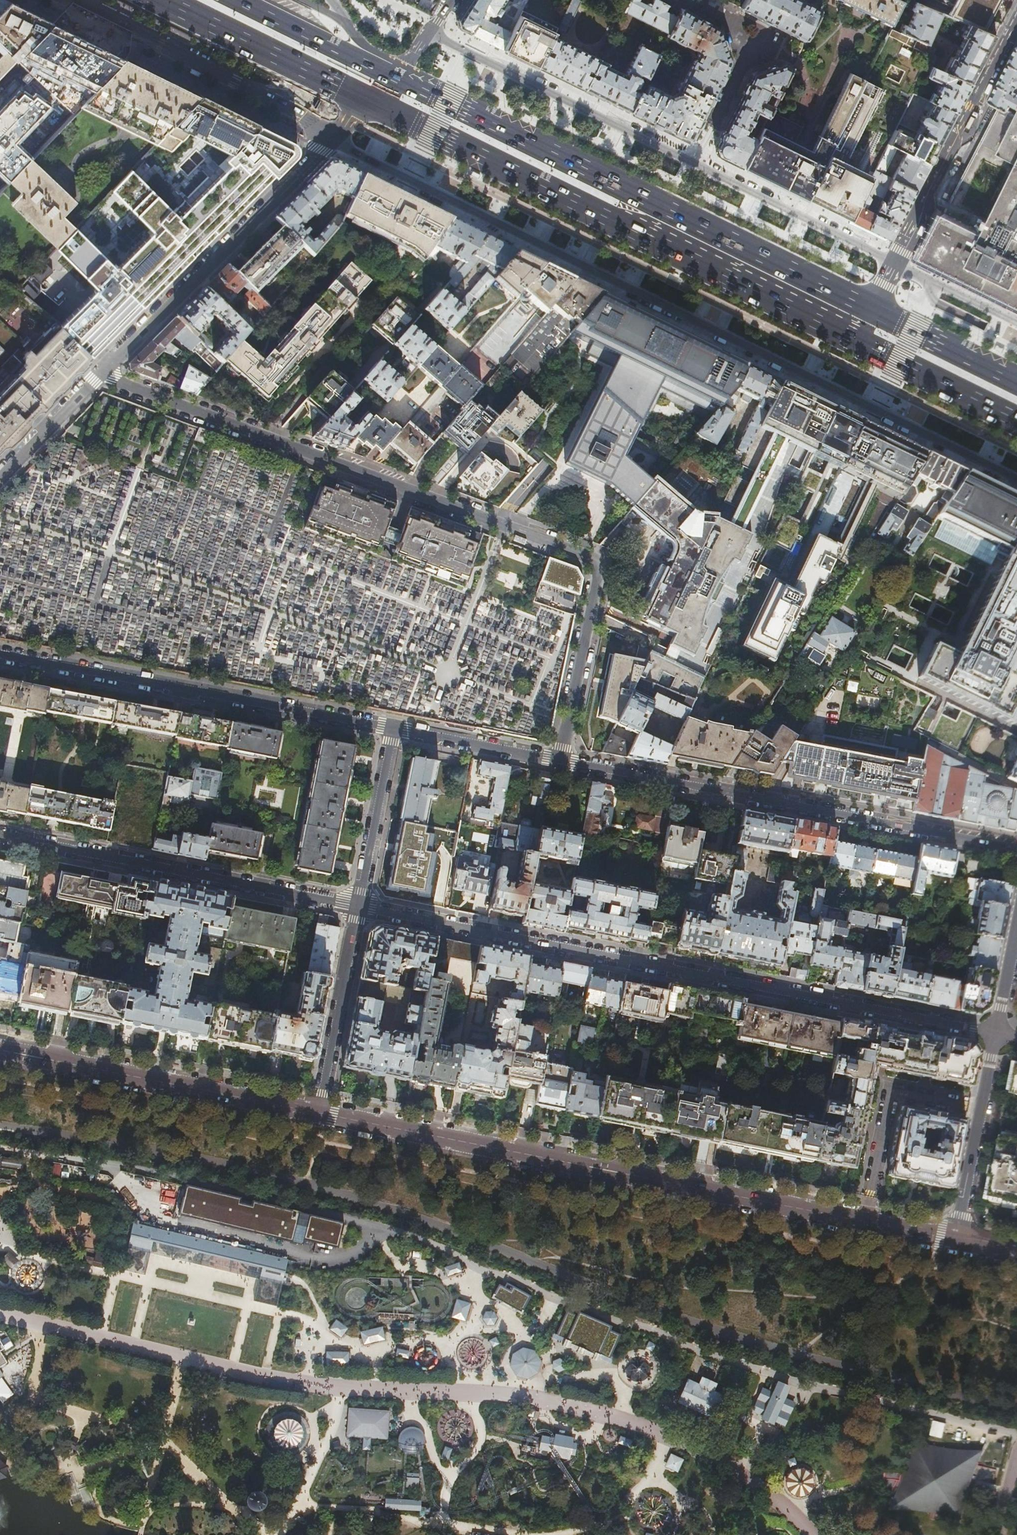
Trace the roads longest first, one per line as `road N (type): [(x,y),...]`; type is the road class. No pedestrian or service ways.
road 1 (residential): [(1016,474),(328,137)]
road 2 (residential): [(561,762),(599,581),(594,560),(103,371)]
road 3 (residential): [(999,1034),(359,906)]
road 4 (secondary): [(958,1240),(319,1112)]
road 5 (primary): [(361,99),(860,342)]
road 6 (primary): [(873,310),(389,74)]
road 7 (residential): [(561,762),(1016,849)]
road 8 (residential): [(0,655),(393,730)]
road 9 (residential): [(359,906),(0,835)]
road 10 (secondary): [(319,1112),(0,1050)]
road 11 (residential): [(328,137),(103,371)]
road 12 (residential): [(430,32),(696,164)]
road 13 (residential): [(1016,26),(893,265)]
road 14 (trunk): [(162,0),(361,99)]
road 15 (residential): [(696,164),(893,265)]
road 16 (residential): [(696,164),(755,41),(689,0)]
road 17 (residential): [(999,1034),(958,1240)]
road 18 (residential): [(319,1112),(359,906)]
road 19 (residential): [(71,0),(258,91)]
road 20 (residential): [(870,1197),(890,1087),(972,1103)]
road 21 (residential): [(359,906),(393,730)]
road 22 (primary): [(860,342),(1016,419)]
road 23 (trunk): [(389,74),(234,0)]
road 24 (residential): [(393,730),(561,762)]
road 25 (primary): [(1016,381),(873,310)]
road 26 (residential): [(103,371),(0,479)]
road 27 (residential): [(893,265),(1016,323)]

